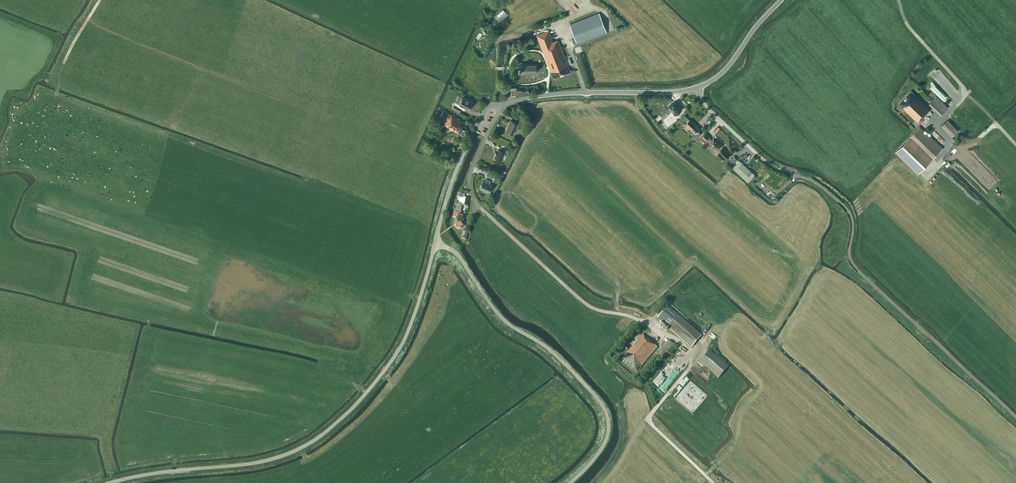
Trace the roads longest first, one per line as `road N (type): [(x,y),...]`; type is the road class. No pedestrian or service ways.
road 1 (unclassified): [(110,482),(275,458),(324,433),(400,347),(435,243)]
road 2 (unclassified): [(435,243),(451,183),(487,107),(546,95),(699,87)]
road 3 (unclassified): [(569,482),(607,439),(603,408),(547,348),(495,312),(459,256),(435,243)]
road 4 (track): [(659,332),(683,343),(692,361),(647,419),(713,482)]
road 5 (unclassified): [(699,87),(709,110),(749,147),(798,176)]
road 6 (unclassified): [(699,87),(735,59),(781,0)]

